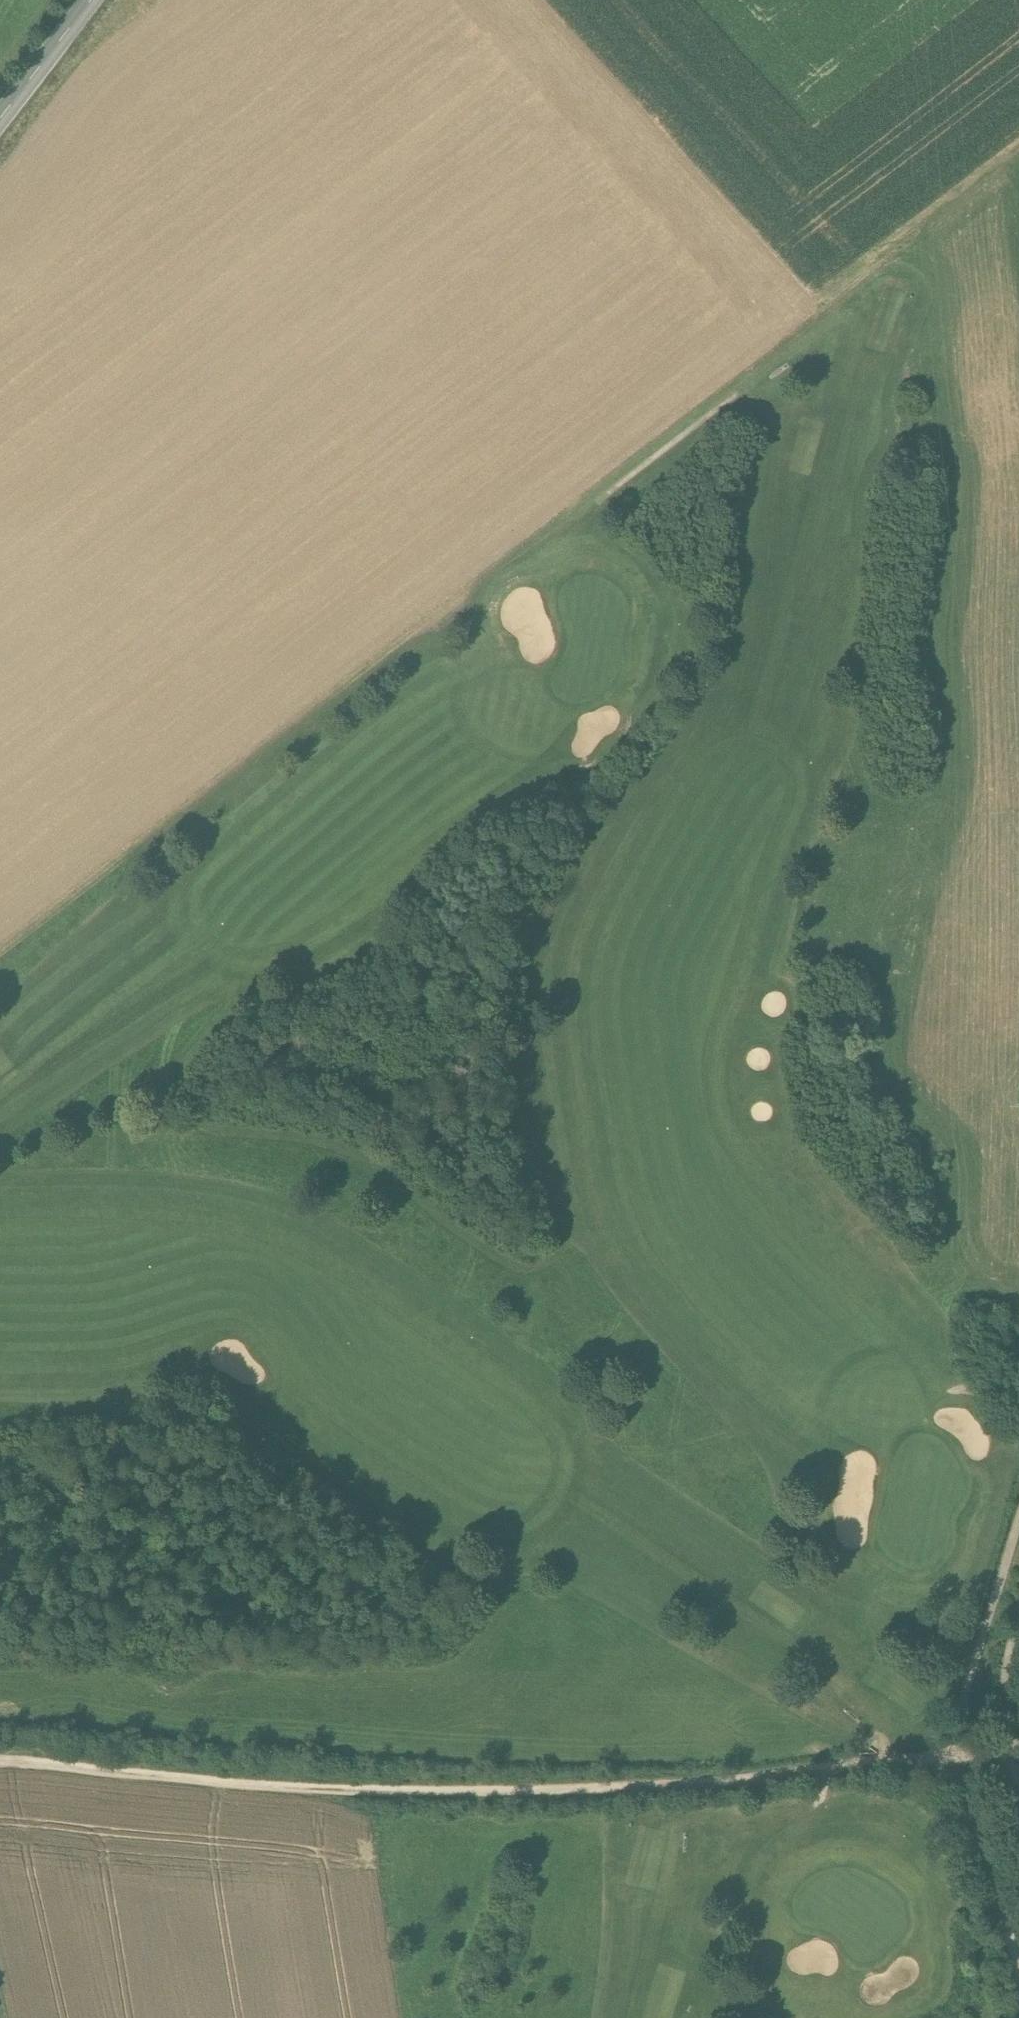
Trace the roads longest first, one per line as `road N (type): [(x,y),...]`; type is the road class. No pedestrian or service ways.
road 1 (track): [(0,1761),(241,1784),(519,1796),(636,1791),(955,1750)]
road 2 (track): [(1018,1995),(955,1750)]
road 3 (track): [(955,1750),(1018,1522)]
road 4 (tertiary): [(0,116),(91,0)]

